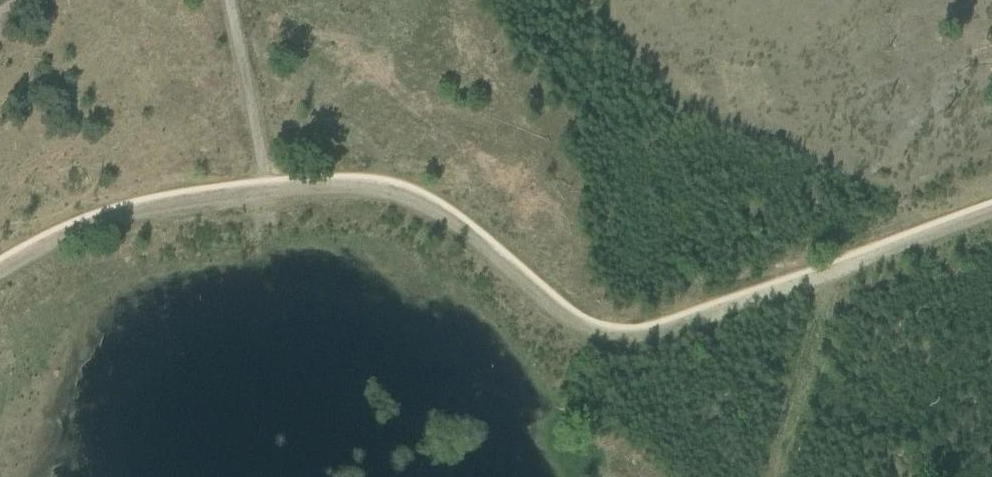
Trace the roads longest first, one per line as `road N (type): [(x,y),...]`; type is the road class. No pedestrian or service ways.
road 1 (track): [(825,275),(693,323),(601,335),(548,305),(476,240),(411,199),(359,186),(262,192)]
road 2 (track): [(262,192),(113,216),(0,272)]
road 3 (track): [(262,192),(227,0)]
road 4 (track): [(991,211),(825,275)]

